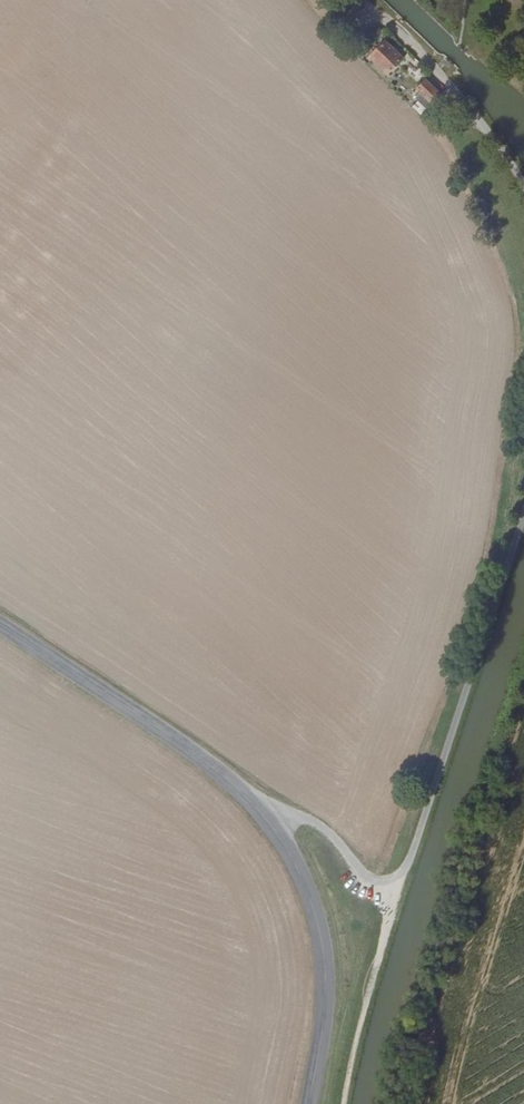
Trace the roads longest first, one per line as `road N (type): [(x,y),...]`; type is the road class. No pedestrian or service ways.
road 1 (tertiary): [(0,626),(186,747),(272,819),(299,868),(330,966),(315,1103)]
road 2 (track): [(523,512),(406,870)]
road 3 (track): [(368,0),(500,135),(523,186)]
road 4 (track): [(272,819),(316,823),(369,879),(387,881),(406,870)]

